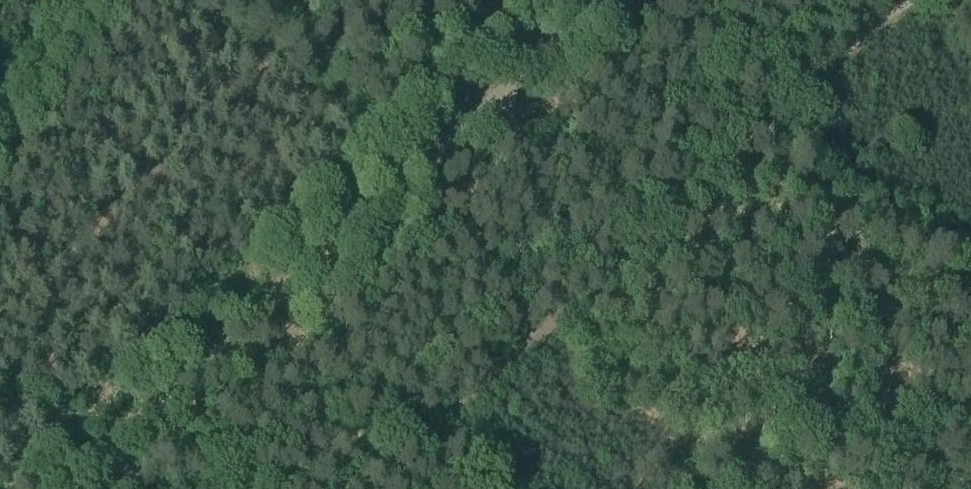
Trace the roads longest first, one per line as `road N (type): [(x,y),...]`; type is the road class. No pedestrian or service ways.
road 1 (track): [(72,488),(607,0)]

